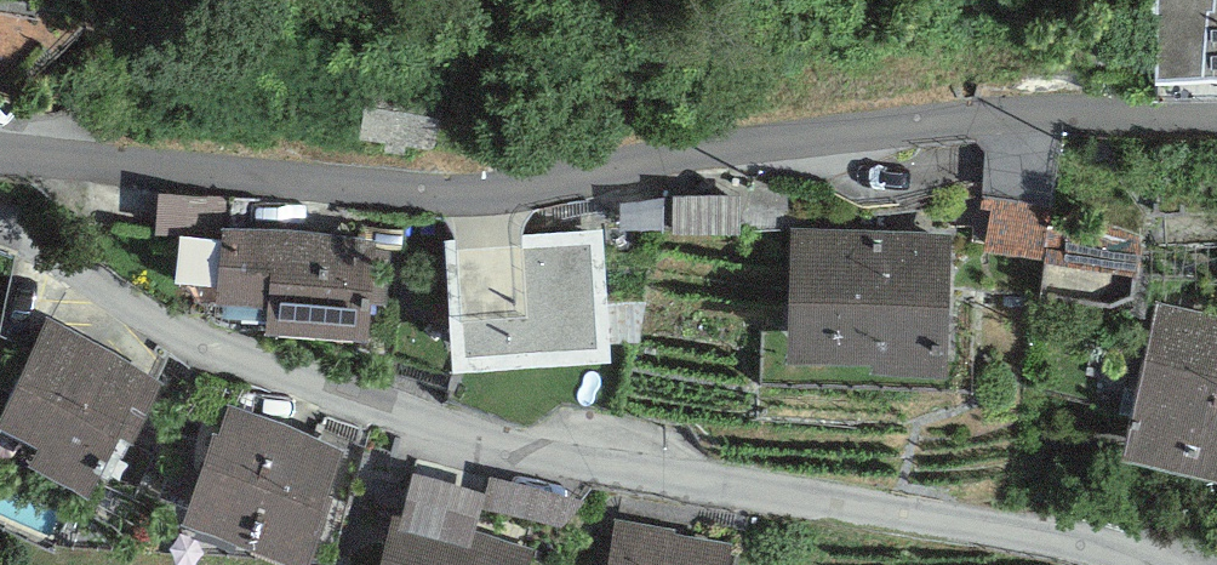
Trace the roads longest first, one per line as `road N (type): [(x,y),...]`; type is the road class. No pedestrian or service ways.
road 1 (residential): [(0,153),(457,193),(937,121),(1216,115)]
road 2 (residential): [(1151,564),(1050,533),(533,450),(409,419),(190,334),(0,225)]

